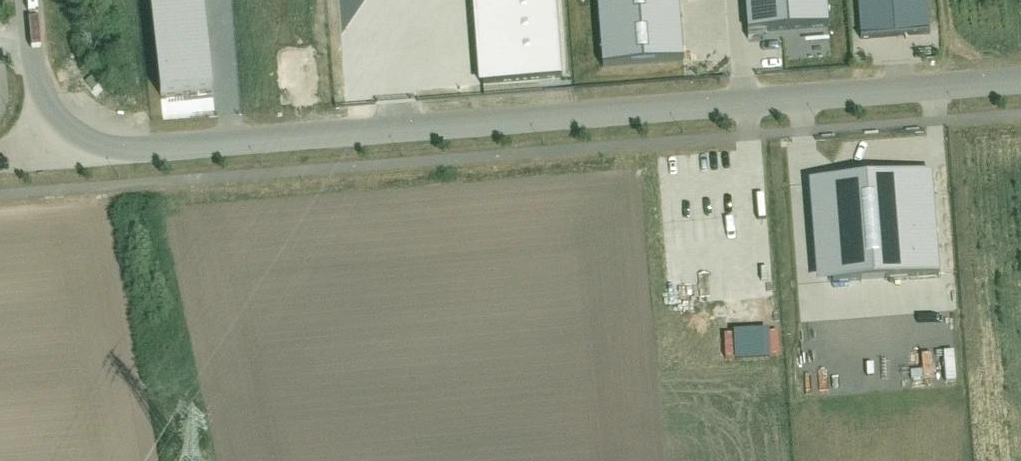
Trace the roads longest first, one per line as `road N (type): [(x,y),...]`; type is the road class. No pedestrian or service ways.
road 1 (residential): [(1020,82),(82,155)]
road 2 (residential): [(82,155),(59,137),(40,101),(31,0)]

